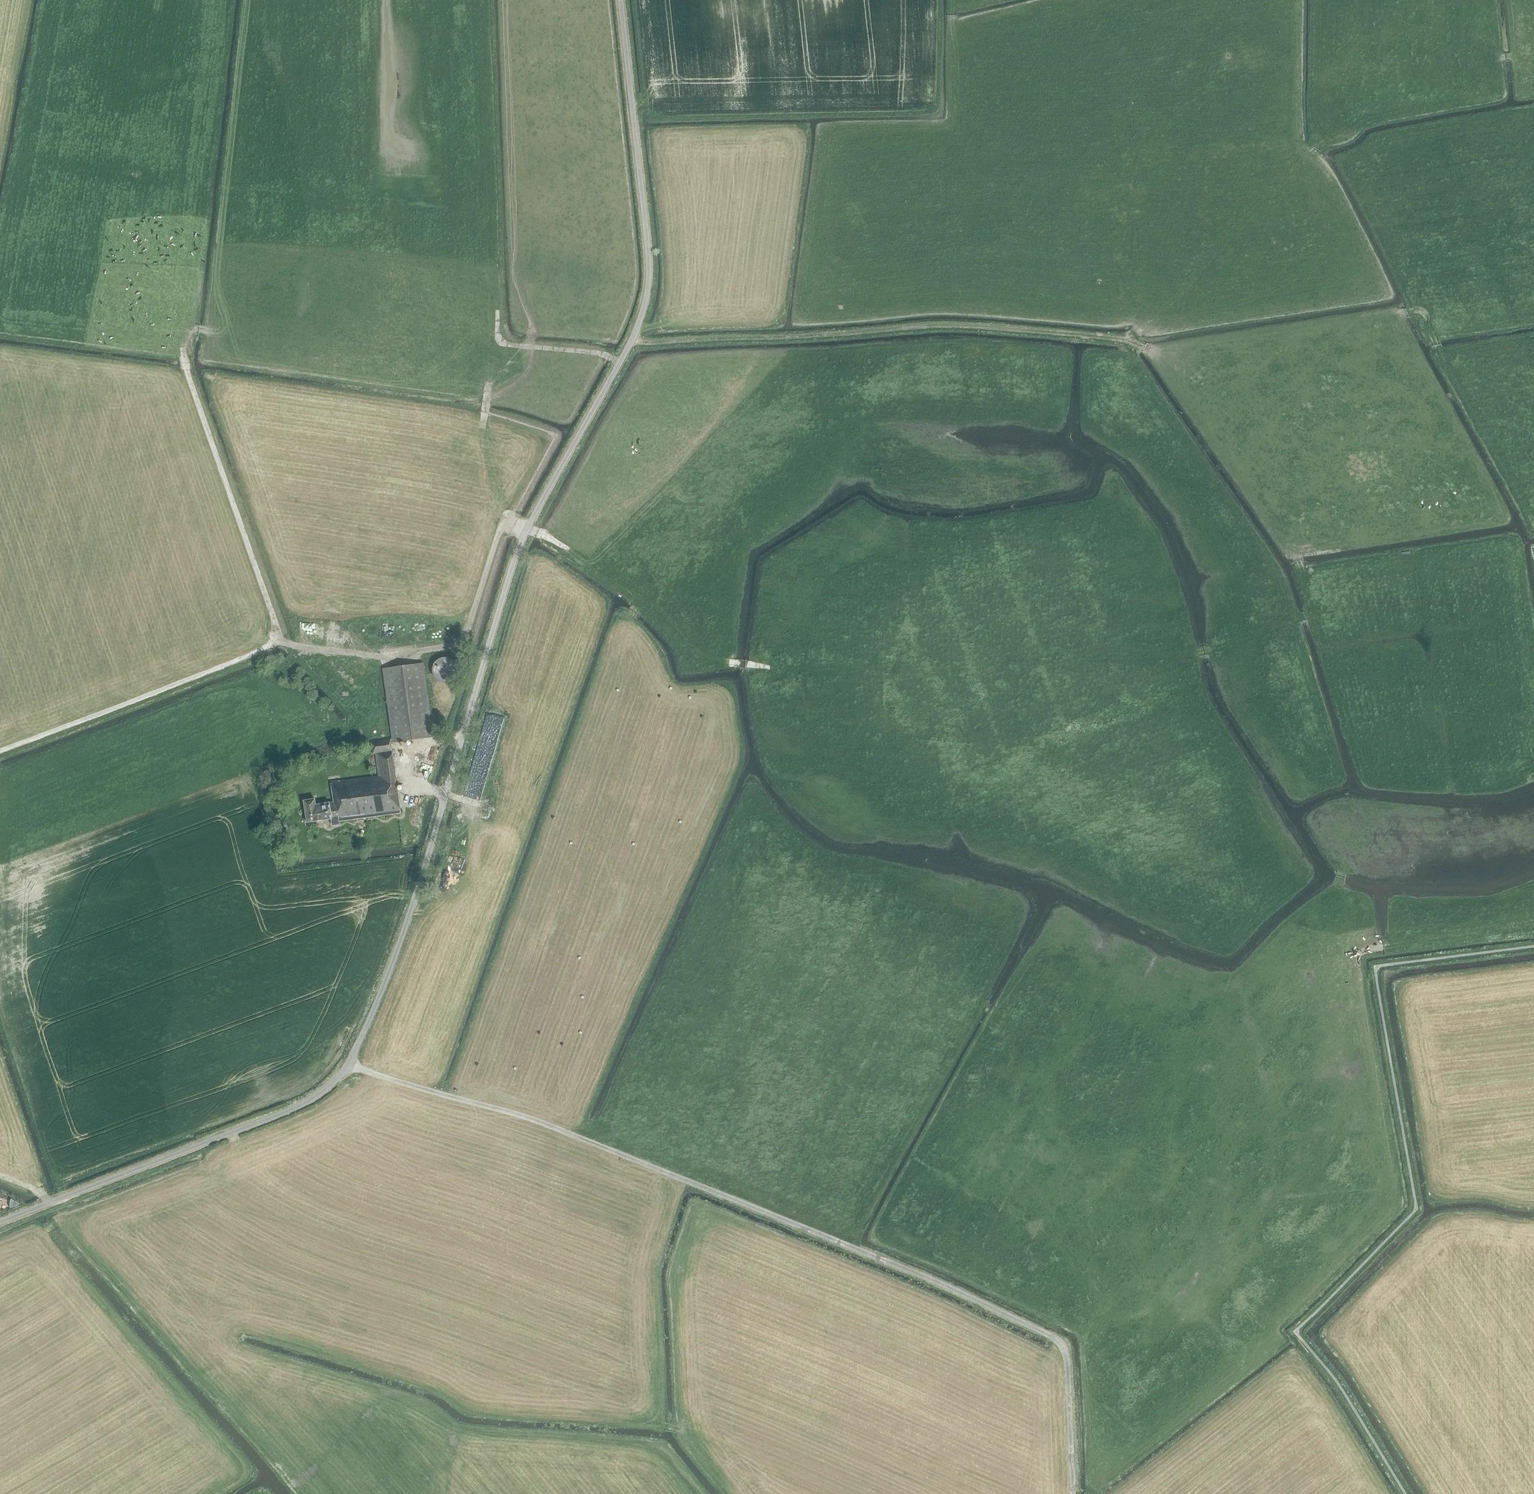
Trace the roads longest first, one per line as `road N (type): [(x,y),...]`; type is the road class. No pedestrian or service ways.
road 1 (unclassified): [(0,1224),(318,1098),(353,1059),(415,905),(529,523),(614,377),(642,309),(651,274),(621,0)]

